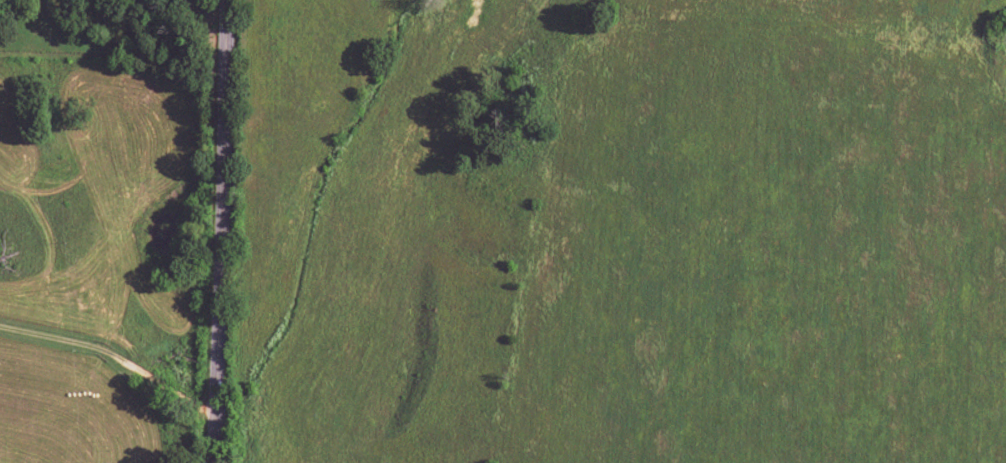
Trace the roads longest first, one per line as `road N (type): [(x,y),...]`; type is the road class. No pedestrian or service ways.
road 1 (tertiary): [(210,462),(223,0)]

